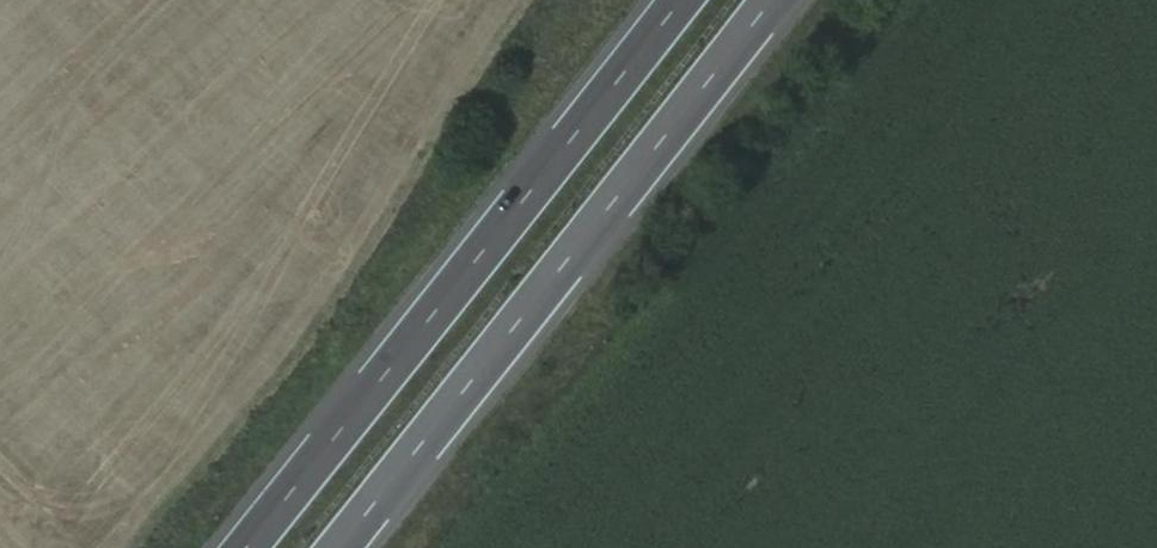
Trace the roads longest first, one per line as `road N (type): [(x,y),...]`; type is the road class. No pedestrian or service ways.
road 1 (motorway): [(341,547),(776,0)]
road 2 (motorway): [(678,0),(247,547)]

